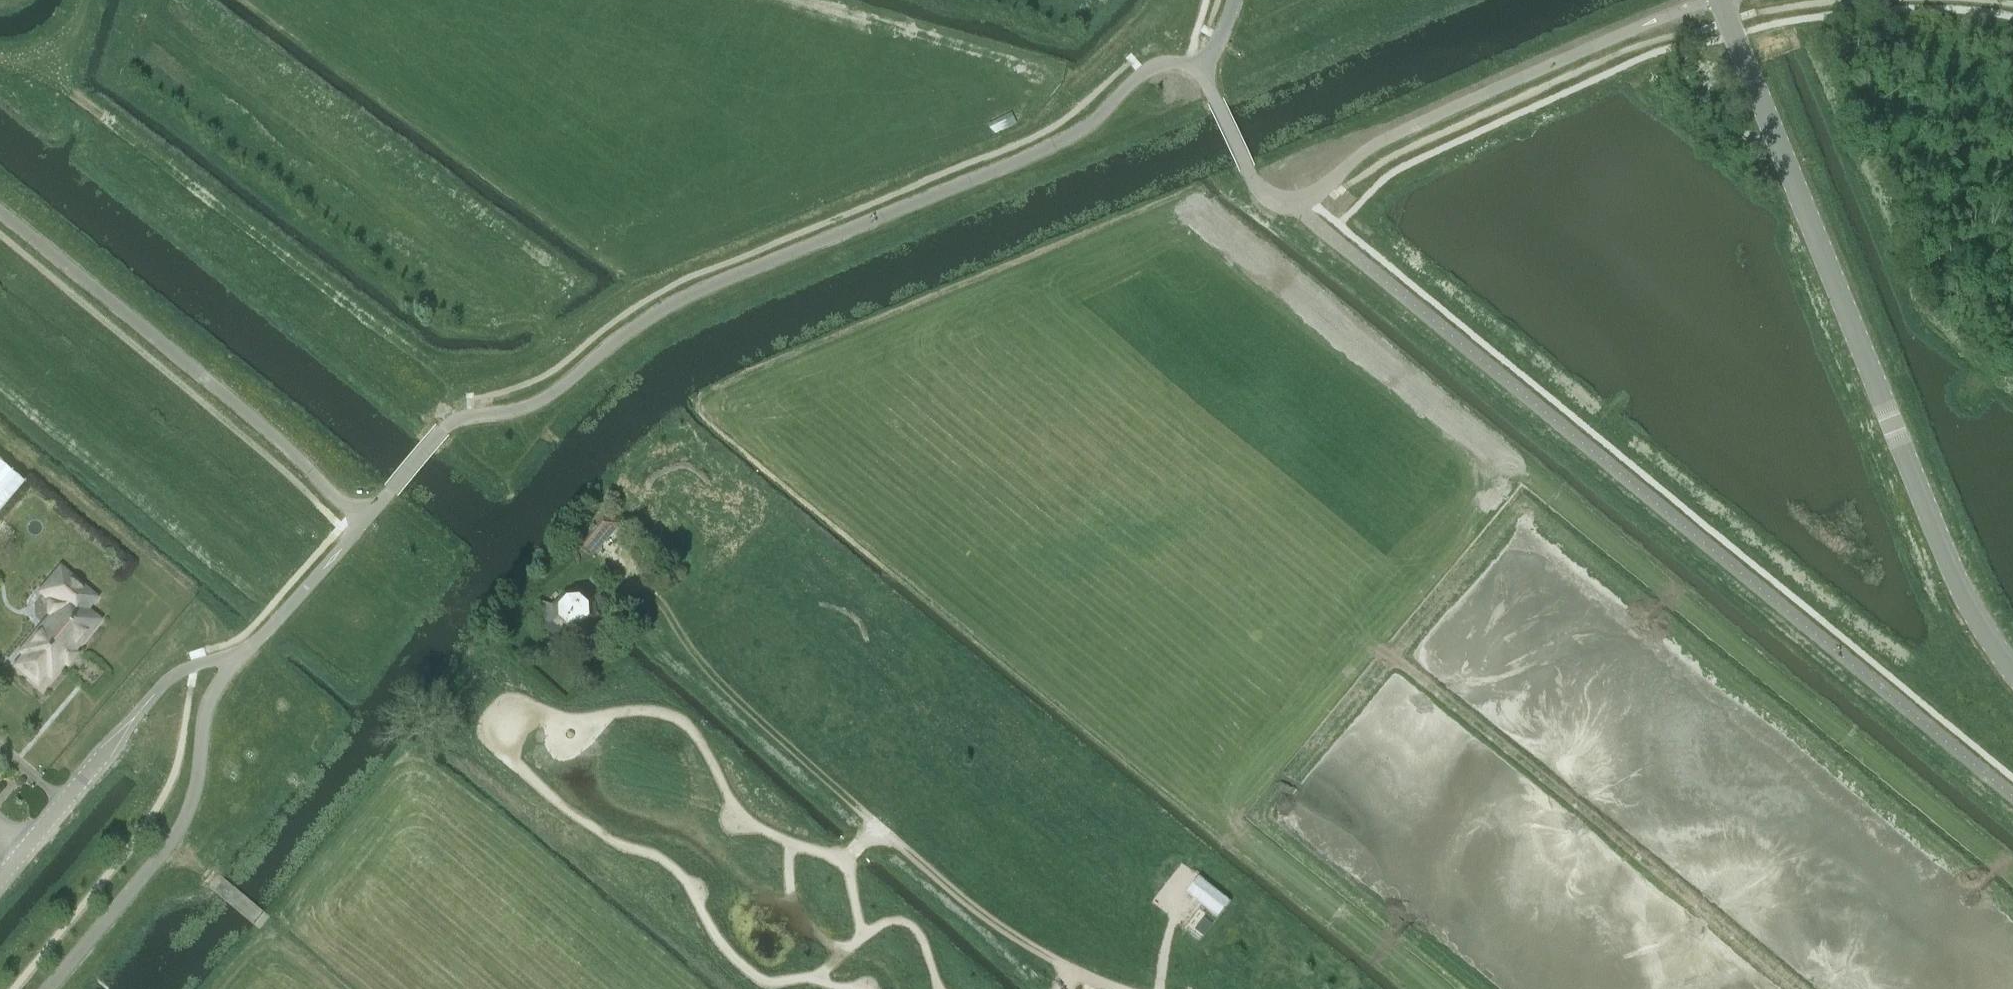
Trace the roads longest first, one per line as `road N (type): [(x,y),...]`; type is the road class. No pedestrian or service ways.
road 1 (tertiary): [(2012,674),(1969,607),(1719,0)]
road 2 (unclassified): [(0,878),(104,752)]

